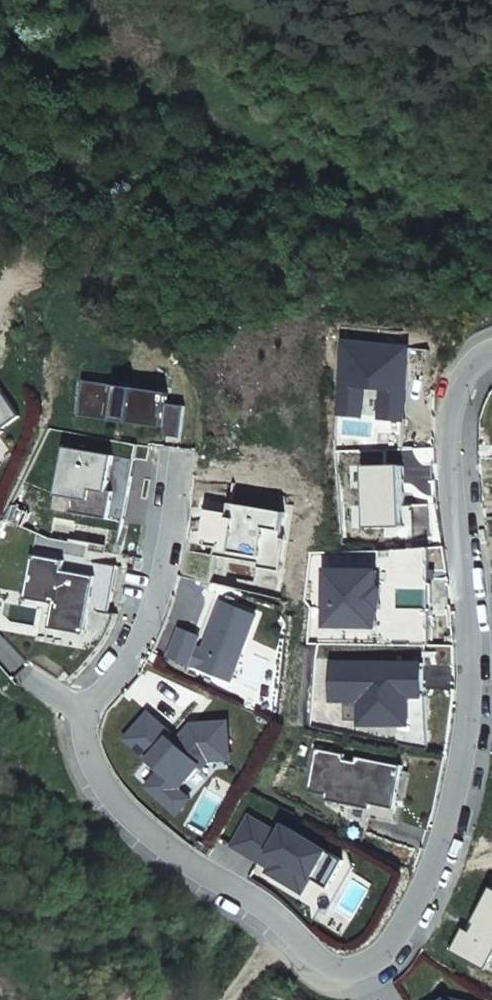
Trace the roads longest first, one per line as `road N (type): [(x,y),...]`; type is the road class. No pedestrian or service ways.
road 1 (residential): [(491,349),(455,380),(443,437),(467,678),(460,766),(409,918),(396,944),(370,965),(323,963),(270,912),(161,840),(102,785),(90,760),(89,711),(130,659),(146,621),(182,456)]

